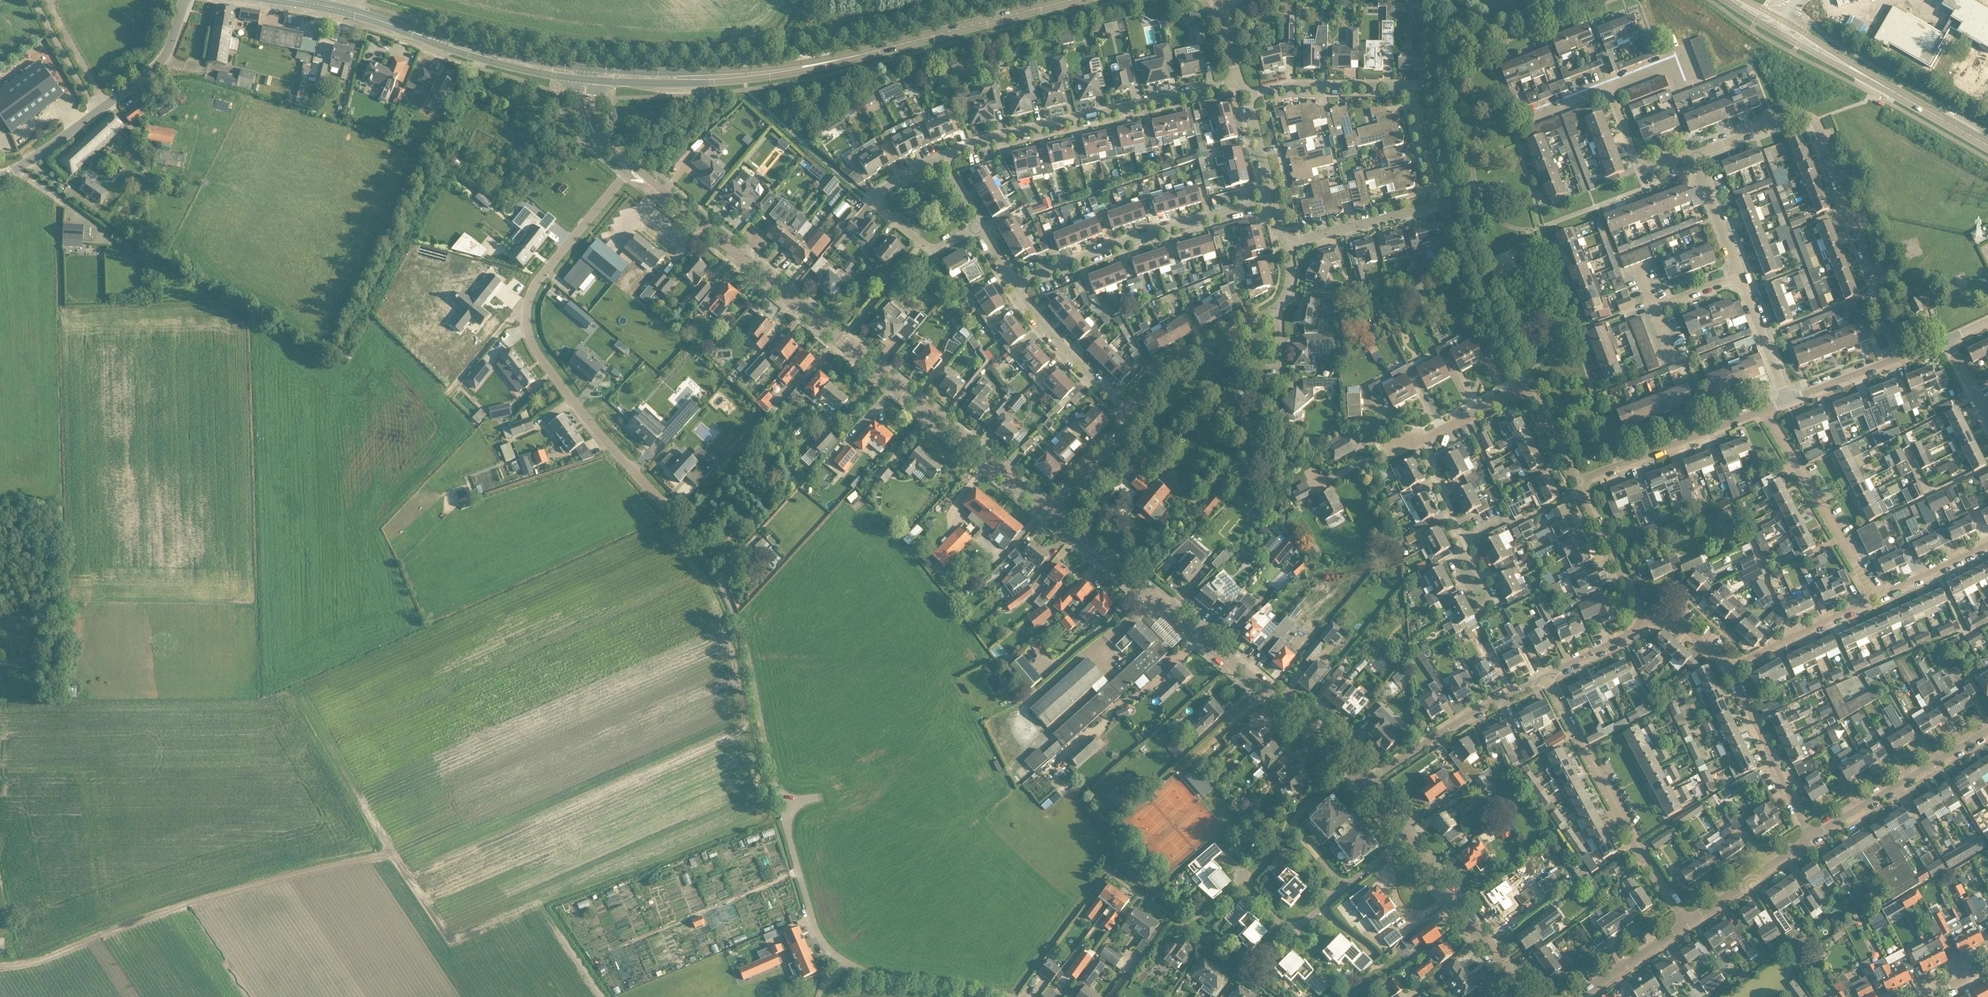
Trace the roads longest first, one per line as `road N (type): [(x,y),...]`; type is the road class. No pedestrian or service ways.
road 1 (unclassified): [(1012,996),(879,976),(820,939),(726,595)]
road 2 (unclassified): [(1048,510),(633,167)]
road 3 (residential): [(726,595),(699,546),(574,406),(528,335),(528,297),(539,277),(633,167)]
road 4 (unclassified): [(1368,783),(1048,510)]
road 5 (residential): [(941,157),(1239,81)]
road 6 (unclassified): [(1683,928),(1545,677)]
road 7 (residential): [(1013,288),(1133,239),(1273,204)]
road 8 (residential): [(1284,242),(1432,202),(1412,84)]
road 9 (unclassified): [(0,174),(154,65),(185,0)]
road 10 (residential): [(1903,356),(1807,116)]
road 11 (tertiary): [(832,61),(706,71),(585,67)]
road 12 (tertiary): [(832,61),(1071,0)]
road 13 (tertiary): [(593,80),(746,80),(832,61)]
road 14 (residential): [(1875,598),(1766,409)]
road 15 (residential): [(1403,839),(1291,927),(1276,923),(1246,882)]
road 16 (residential): [(1368,783),(1470,714),(1545,677)]
road 17 (residential): [(1814,838),(1987,727)]
road 18 (residential): [(1577,482),(1766,409)]
road 19 (residential): [(978,225),(934,249),(880,207),(883,190),(941,157)]
road 20 (unclassified): [(1525,996),(1403,839)]
road 21 (unclassified): [(1814,838),(1732,668)]
road 22 (residential): [(1134,416),(1161,372),(1279,305)]
road 23 (residential): [(1491,607),(1426,439)]
road 24 (residential): [(1134,416),(1013,288)]
road 25 (tertiary): [(458,47),(375,17),(292,0)]
road 26 (residential): [(1247,94),(1288,85),(1412,84)]
road 27 (residential): [(1732,668),(1875,598)]
road 28 (residential): [(1645,615),(1577,482)]
road 29 (residential): [(1788,400),(1741,273)]
road 30 (tertiary): [(1987,144),(1875,80)]
road 31 (tertiary): [(585,67),(458,47)]
road 32 (residential): [(1048,510),(1134,416)]
road 33 (residential): [(1741,273),(1696,154)]
road 34 (tertiary): [(458,47),(474,58),(577,78)]
road 35 (residential): [(1875,598),(1987,544)]
road 36 (residential): [(1579,996),(1683,928)]
road 37 (residential): [(1788,400),(1903,356)]
road 38 (residential): [(1545,677),(1641,628),(1645,615)]

